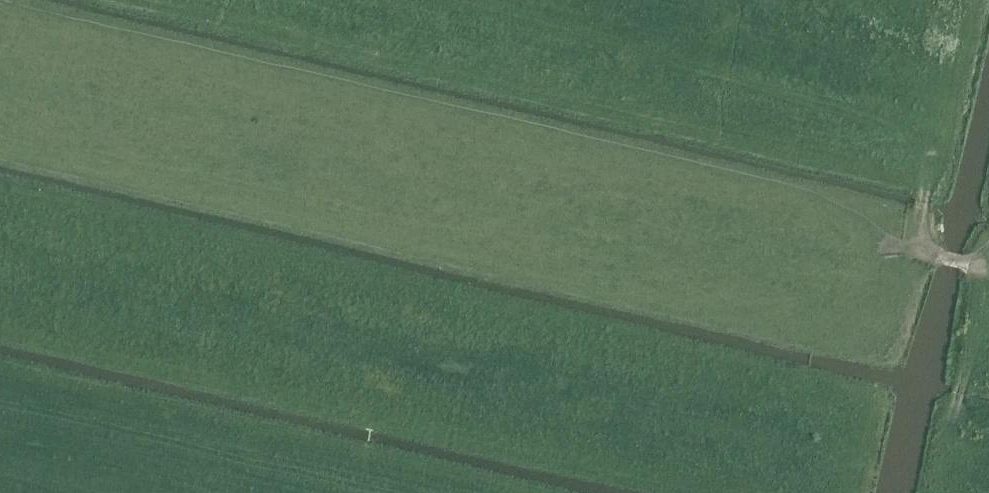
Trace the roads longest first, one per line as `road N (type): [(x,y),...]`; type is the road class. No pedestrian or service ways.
road 1 (track): [(0,132),(239,64),(378,88),(791,193),(876,237),(917,249),(924,198)]
road 2 (track): [(306,0),(568,68),(739,98),(896,175),(929,178),(924,198)]
road 3 (track): [(917,249),(982,265),(957,414),(988,428)]

